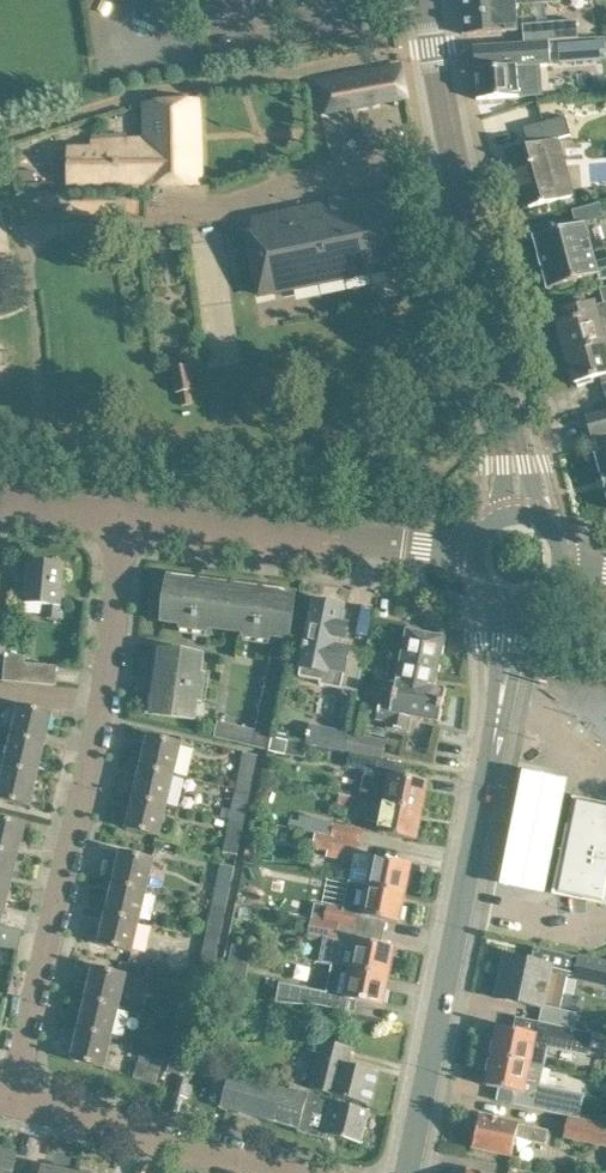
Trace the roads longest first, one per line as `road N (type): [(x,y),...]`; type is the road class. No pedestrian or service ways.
road 1 (residential): [(8,1105),(98,748),(129,522)]
road 2 (secondary): [(407,1172),(516,603)]
road 3 (secondary): [(521,512),(428,0)]
road 4 (residential): [(473,556),(129,522)]
road 5 (residential): [(263,1172),(8,1105)]
road 6 (residential): [(129,522),(0,509)]

